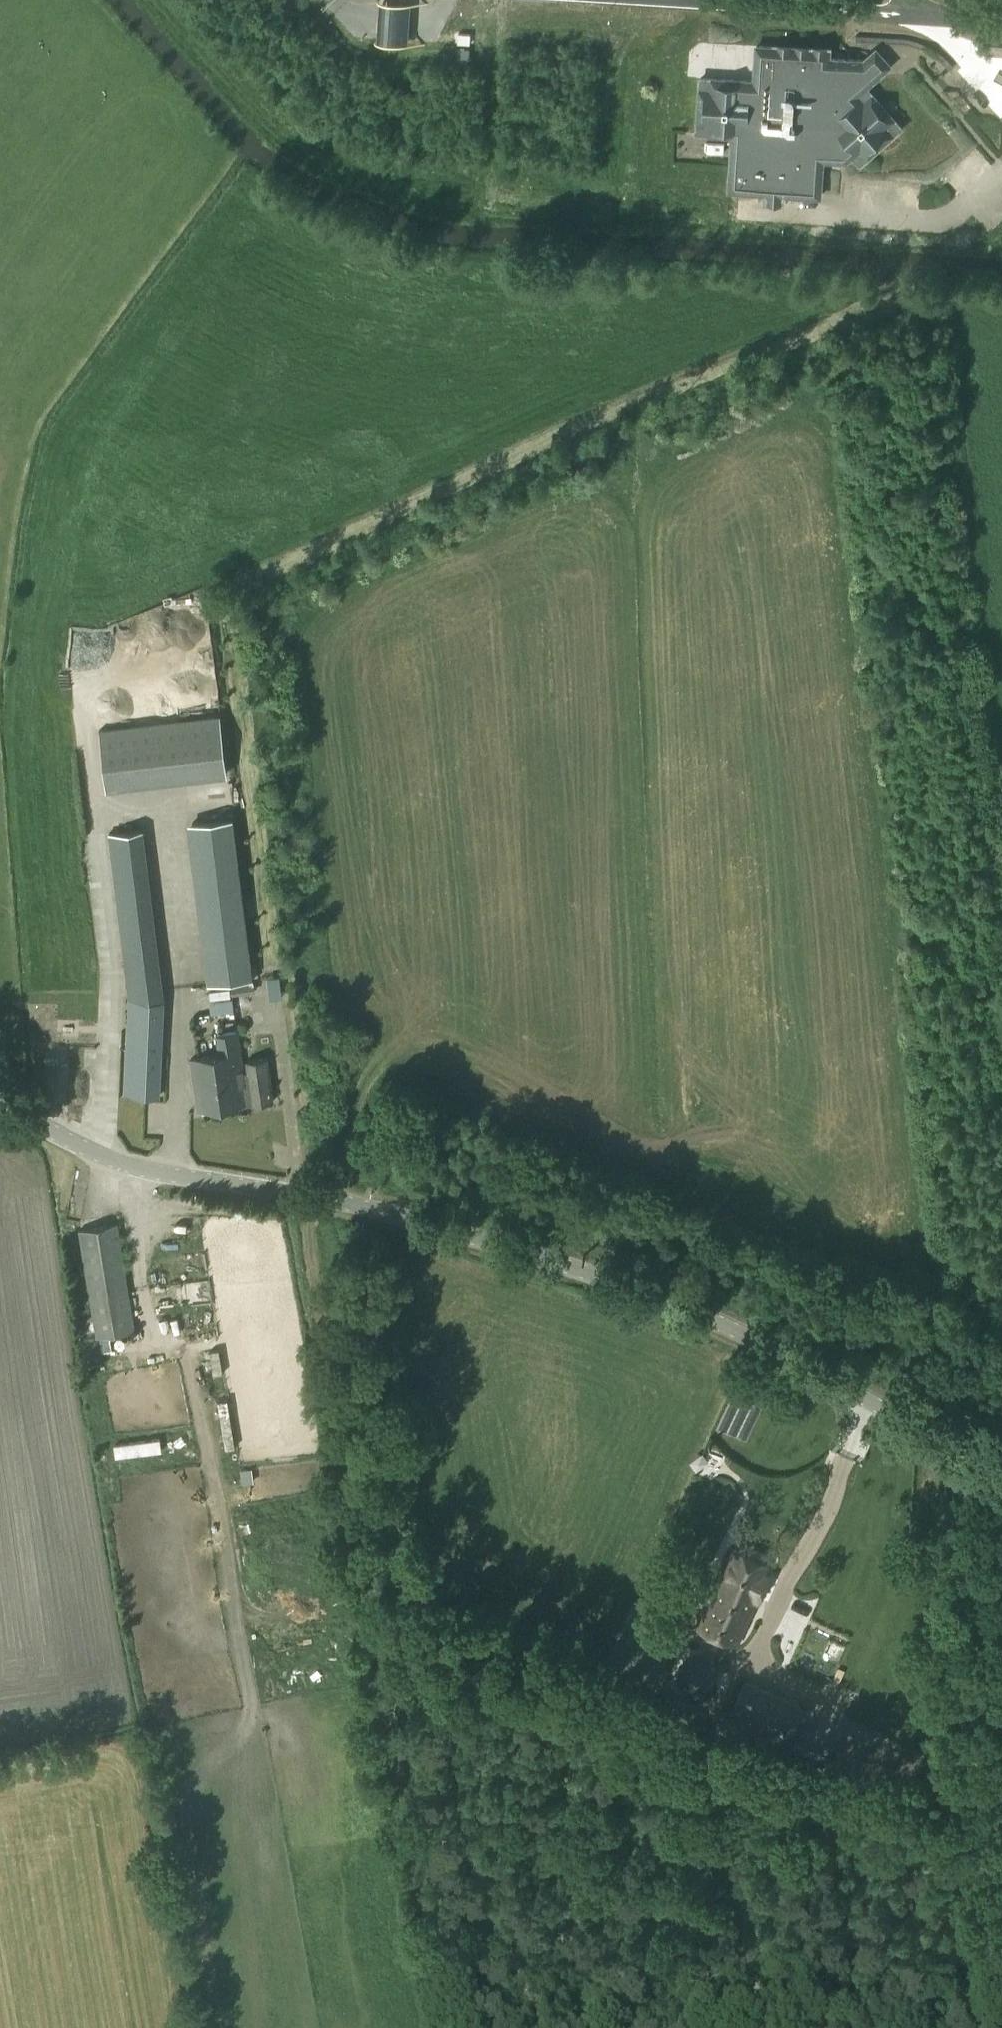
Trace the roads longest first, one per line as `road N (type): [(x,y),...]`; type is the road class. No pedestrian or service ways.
road 1 (unclassified): [(1001,1482),(833,1378),(567,1267),(342,1207),(144,1171),(0,1099)]

